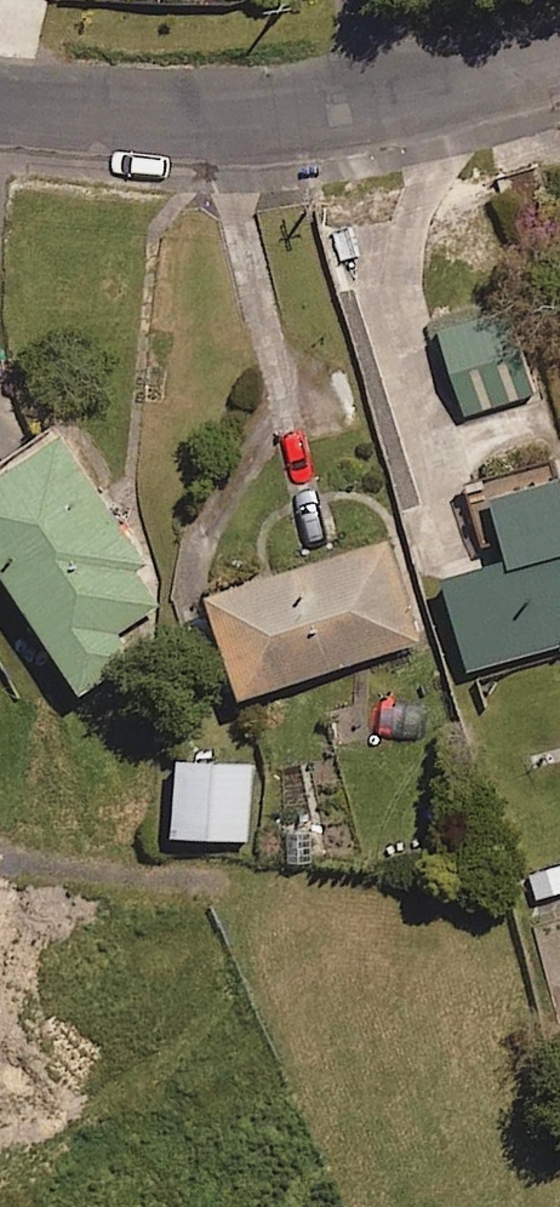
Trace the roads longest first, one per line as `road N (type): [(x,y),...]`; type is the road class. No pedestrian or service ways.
road 1 (residential): [(0,100),(232,114),(394,94),(559,55)]

